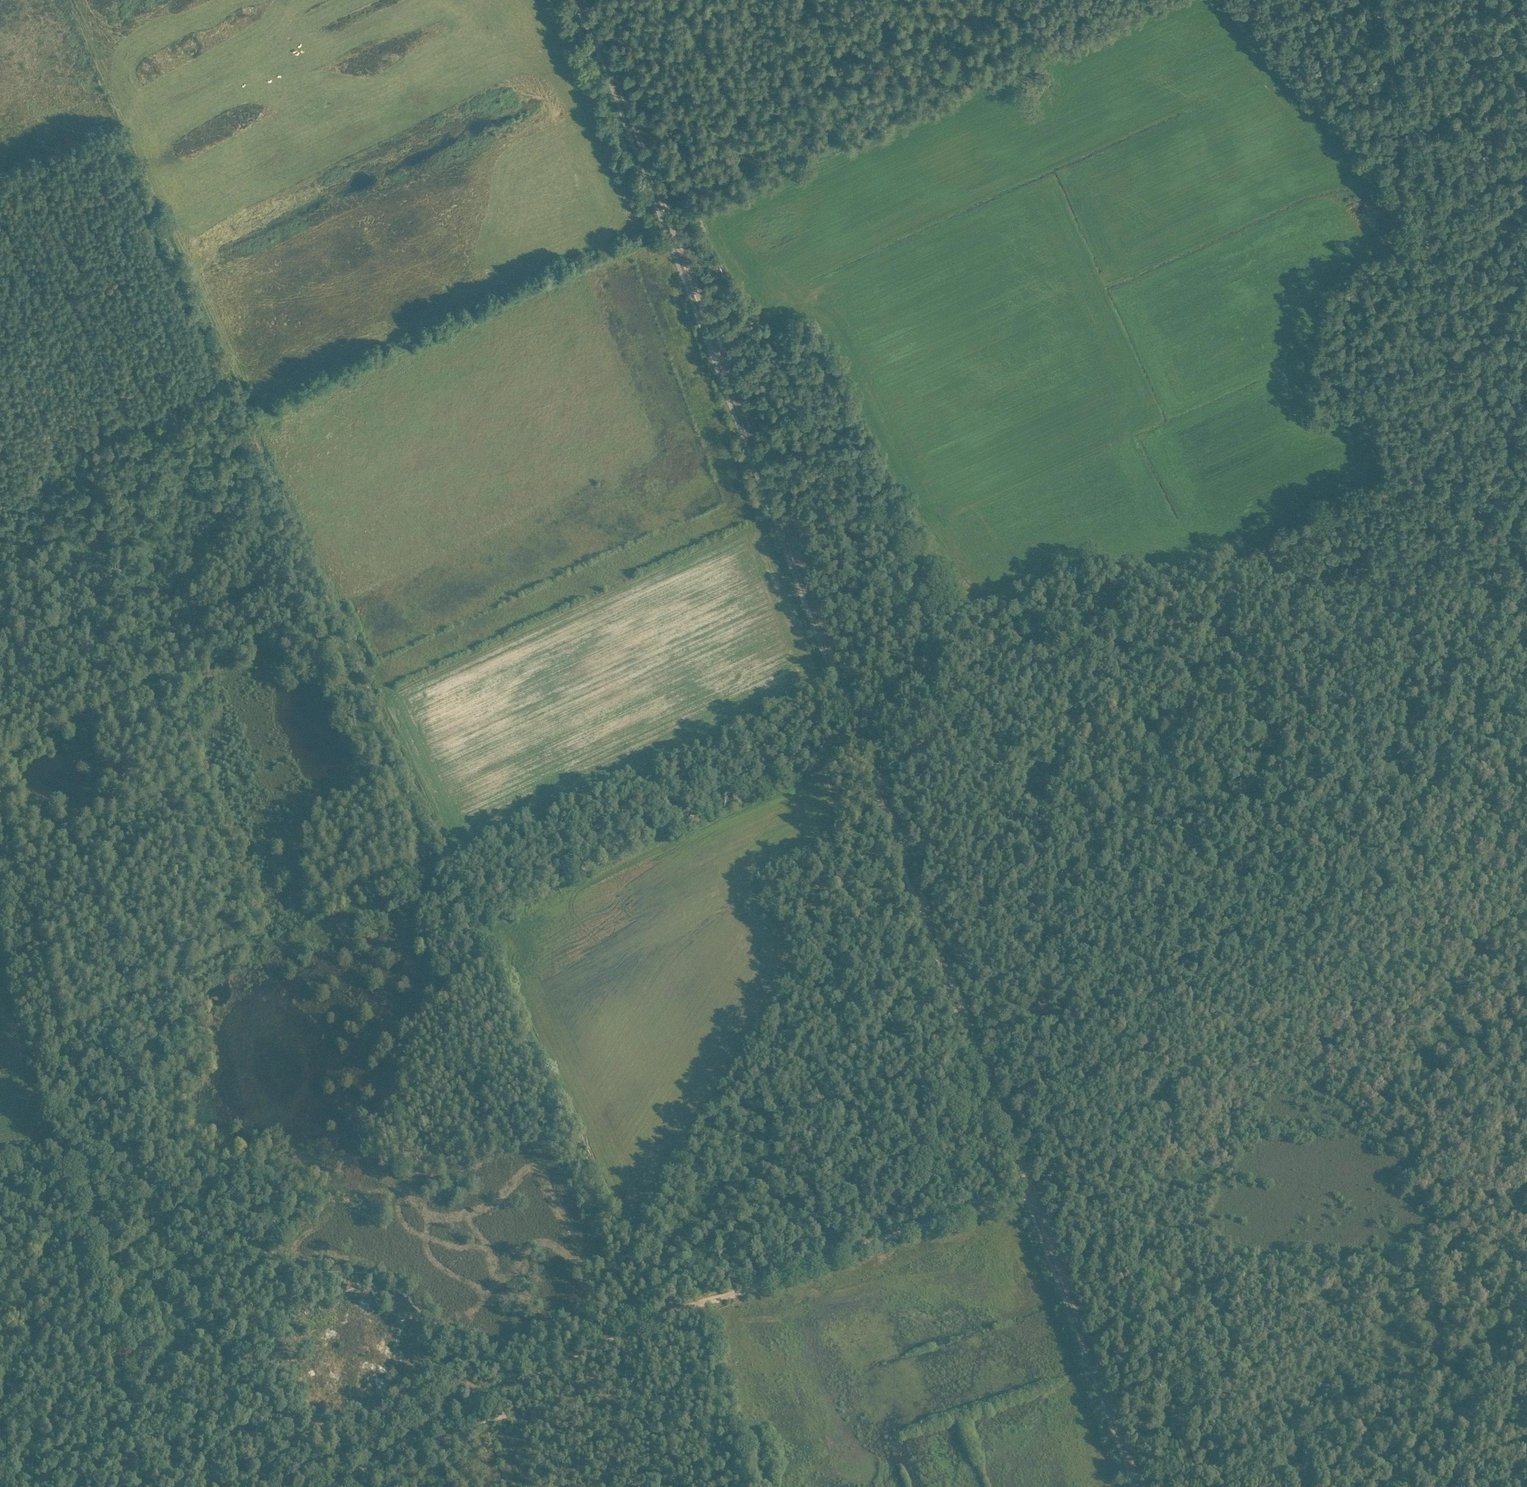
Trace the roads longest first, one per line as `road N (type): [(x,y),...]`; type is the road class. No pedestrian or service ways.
road 1 (track): [(1142,1486),(607,54),(580,0)]
road 2 (track): [(872,784),(993,698),(1320,525),(1431,453),(1449,401),(1378,0)]
road 3 (track): [(334,1486),(439,1421),(674,1313),(1024,1195)]
road 4 (track): [(872,784),(830,930),(831,953),(920,1149),(909,1181),(842,1253)]

